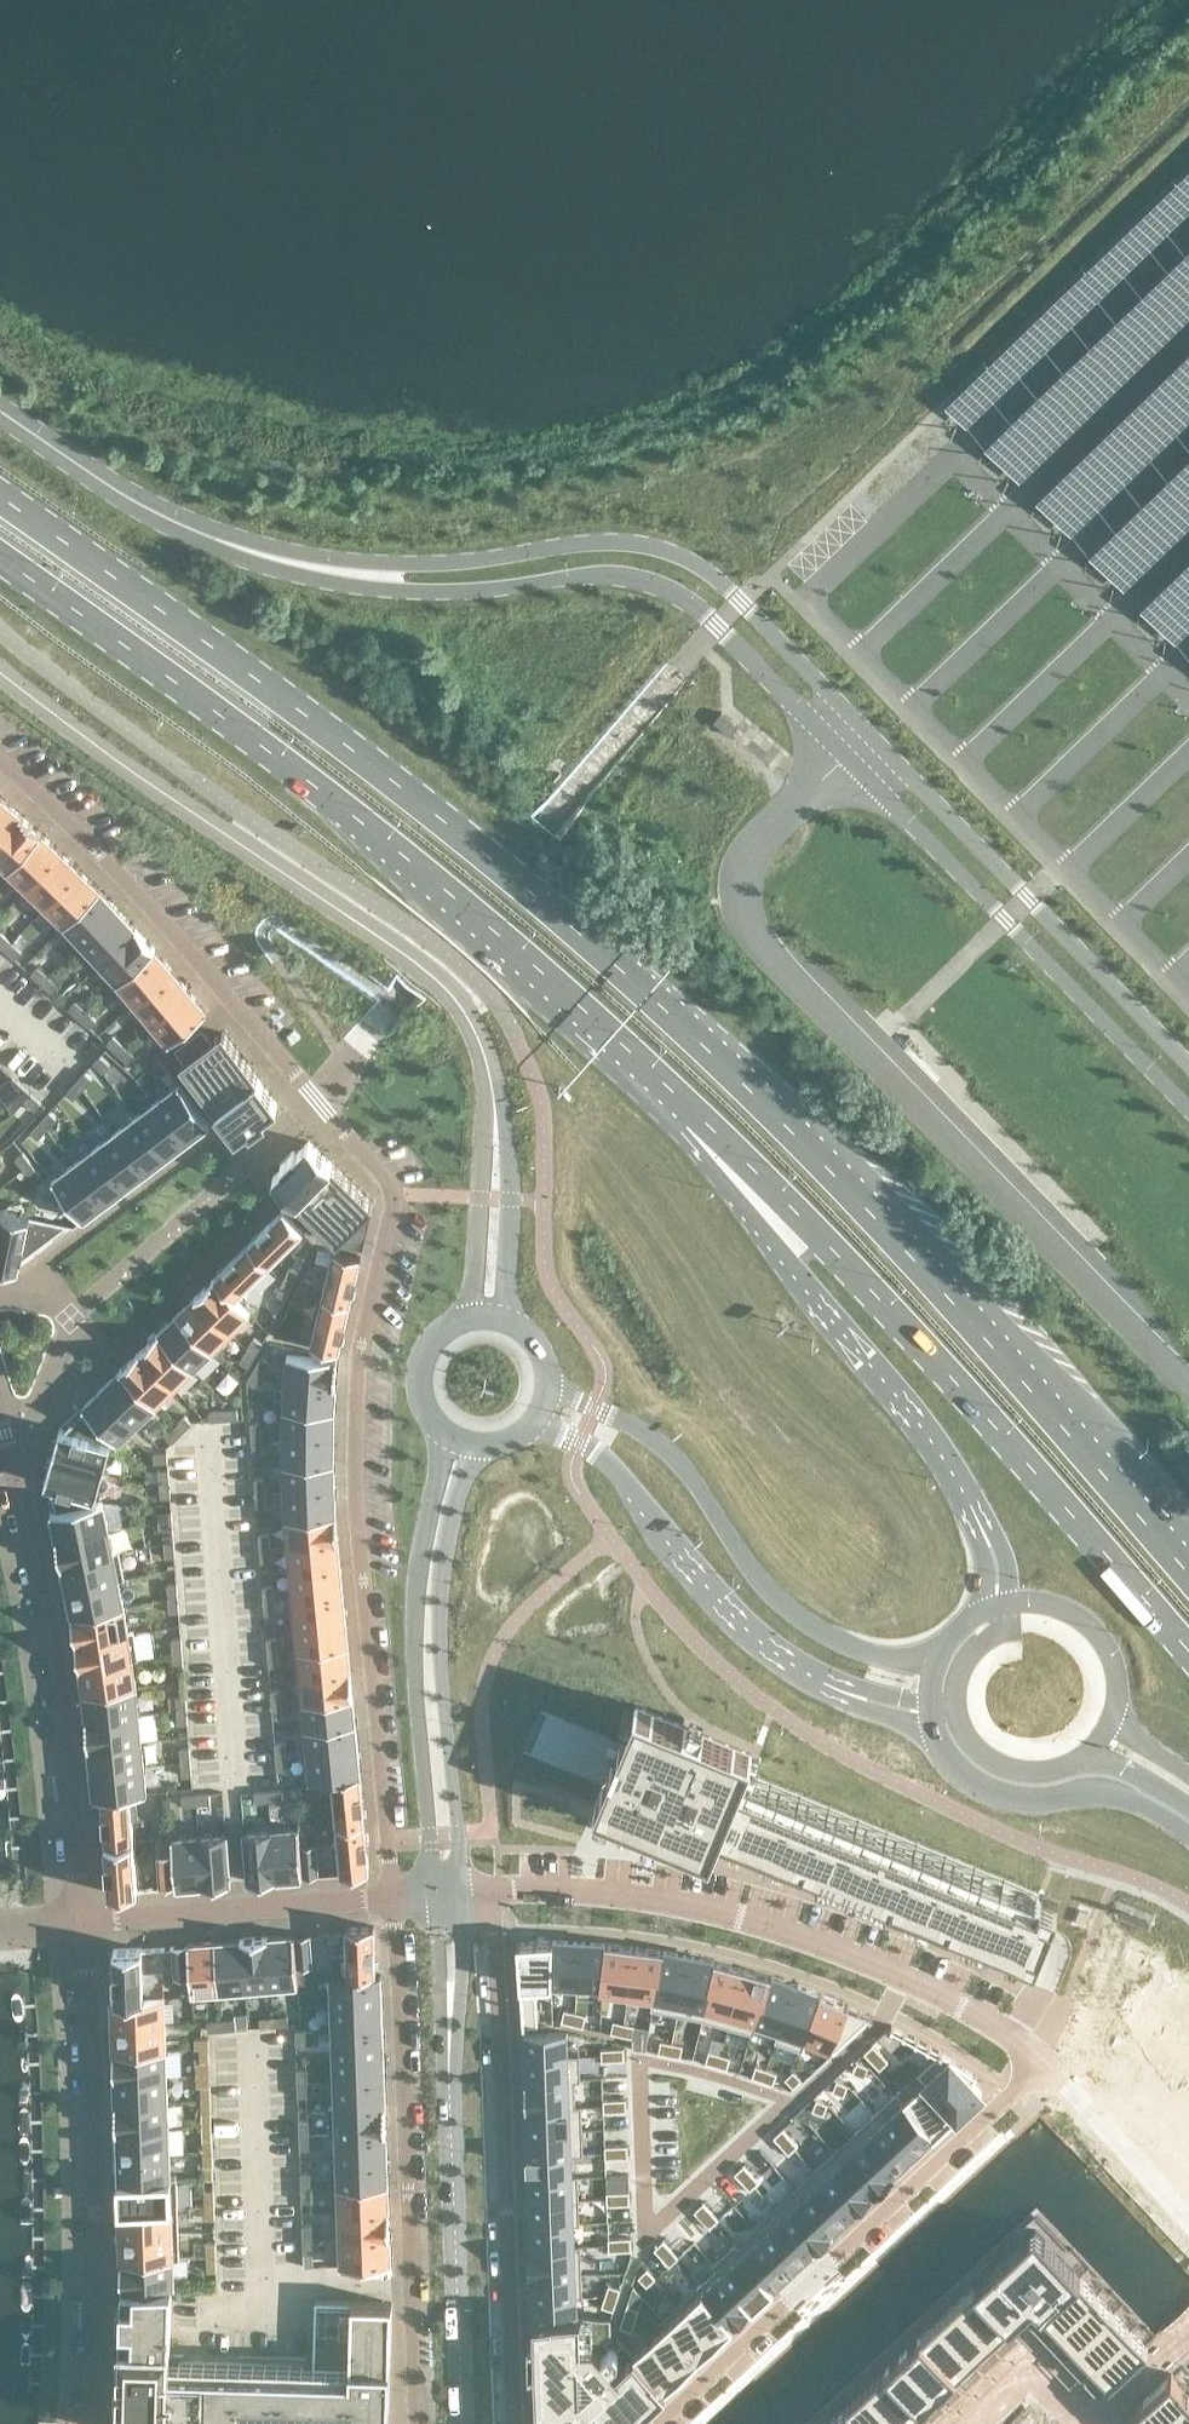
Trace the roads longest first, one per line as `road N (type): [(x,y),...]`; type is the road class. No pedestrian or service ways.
road 1 (primary): [(1188,1574),(810,1149),(651,1000),(0,501)]
road 2 (residential): [(0,764),(142,899),(394,1196),(359,1363),(355,1475),(396,1898)]
road 3 (tertiary): [(374,578),(426,594),(610,576),(691,605),(1188,1114)]
road 4 (tertiary): [(1188,1064),(701,568),(620,544),(374,578)]
road 5 (primary): [(0,560),(297,777),(512,953),(681,1105)]
road 6 (primary): [(681,1105),(823,1242),(1188,1653)]
road 7 (tertiary): [(0,670),(148,782),(430,974),(464,1008),(497,1093)]
road 8 (residential): [(1044,2070),(964,2015),(825,1946),(723,1910),(647,1895),(492,1892)]
road 9 (residential): [(511,2423),(492,1892)]
road 10 (residential): [(414,2423),(417,2284),(396,1898)]
road 11 (residential): [(1044,2070),(672,2423)]
road 12 (tertiary): [(942,1648),(901,1662),(878,1658),(792,1612),(751,1576),(689,1479),(648,1438),(550,1379)]
road 13 (residential): [(78,1920),(96,2242),(90,2423)]
road 14 (primary): [(681,1105),(737,1200),(918,1410),(976,1505)]
road 15 (residential): [(0,1430),(37,1568),(78,1920)]
road 16 (unclassified): [(447,1436),(413,1627),(433,1893)]
road 17 (unclassified): [(462,1891),(435,1631),(473,1445)]
road 18 (tertiary): [(374,578),(316,569),(171,523),(0,414)]
road 19 (unclassified): [(451,2016),(460,2423)]
road 20 (tertiary): [(539,1416),(629,1483),(732,1615),(802,1671),(833,1685)]
road 21 (residential): [(78,1920),(396,1898)]
road 22 (tertiary): [(934,1738),(967,1781),(1000,1797),(1037,1801),(1094,1789),(1188,1826)]
road 23 (tertiary): [(507,1319),(513,1168),(497,1093)]
road 24 (tertiary): [(497,1093),(466,1317)]
road 25 (residential): [(1188,2215),(1044,2070)]
road 26 (tertiary): [(1114,1703),(1110,1656),(1094,1629),(1054,1603),(1008,1601)]
road 27 (residential): [(967,2423),(1030,2366),(1084,2423)]
road 28 (tertiary): [(466,1317),(440,1331),(422,1355),(418,1385),(427,1414),(447,1436)]
road 29 (tertiary): [(1008,1601),(1006,1625),(977,1645),(959,1673),(957,1722)]
road 30 (tertiary): [(1067,1766),(1128,1772),(1188,1820)]
road 31 (tertiary): [(957,1722),(974,1750),(1001,1769),(1034,1774),(1067,1766)]
road 32 (residential): [(1188,2335),(1090,2423)]
road 33 (unclassified): [(451,2016),(462,1972),(462,1891)]
road 34 (unclassified): [(433,1893),(438,1976),(451,2016)]

